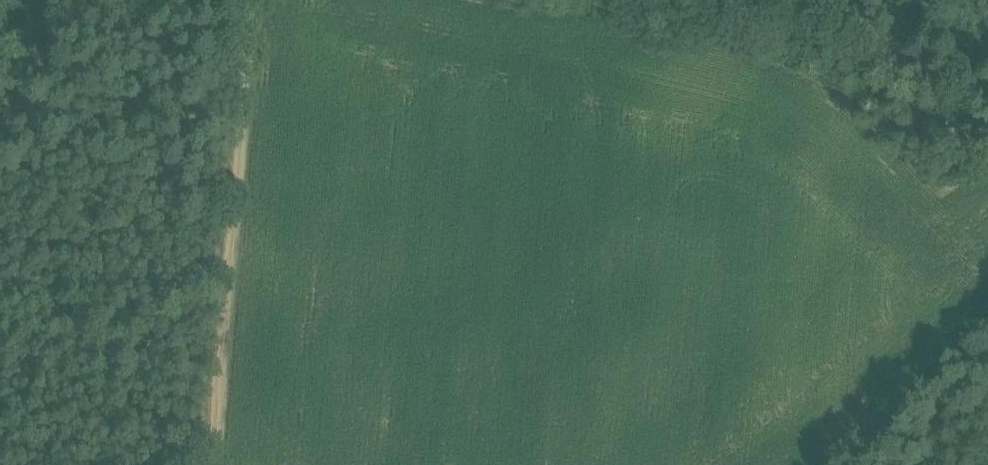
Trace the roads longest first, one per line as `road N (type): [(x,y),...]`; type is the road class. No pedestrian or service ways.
road 1 (track): [(213,464),(246,0)]

